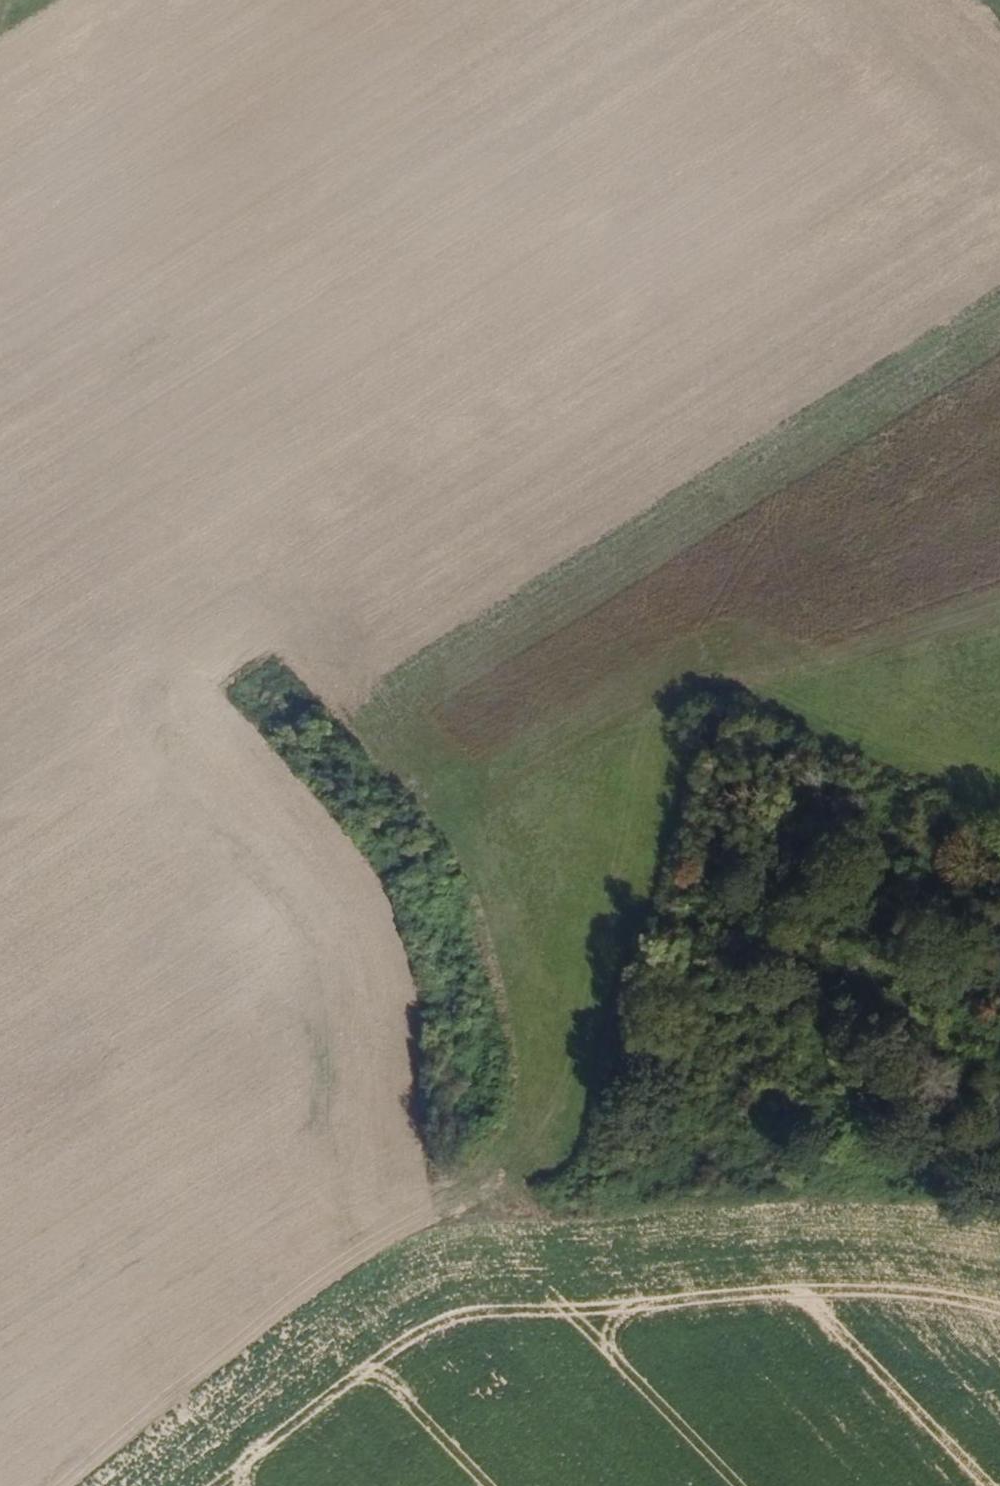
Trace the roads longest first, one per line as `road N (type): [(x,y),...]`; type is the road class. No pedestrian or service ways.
road 1 (track): [(854,1099),(999,1139)]

